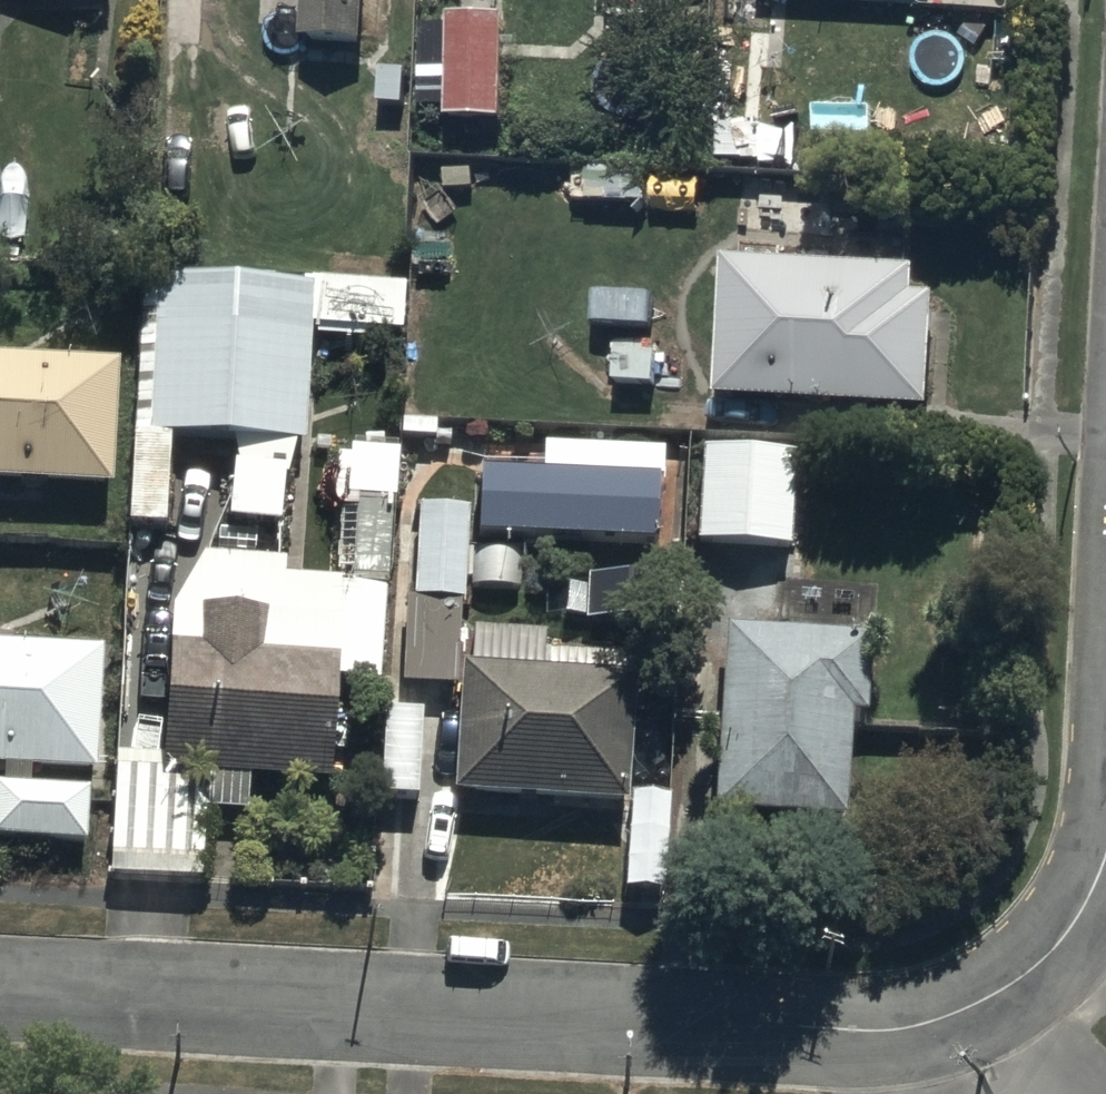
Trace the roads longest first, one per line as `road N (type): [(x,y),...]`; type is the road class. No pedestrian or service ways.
road 1 (residential): [(813,1025),(0,984)]
road 2 (residential): [(1105,857),(1052,955),(990,1000),(882,1024),(813,1025)]

